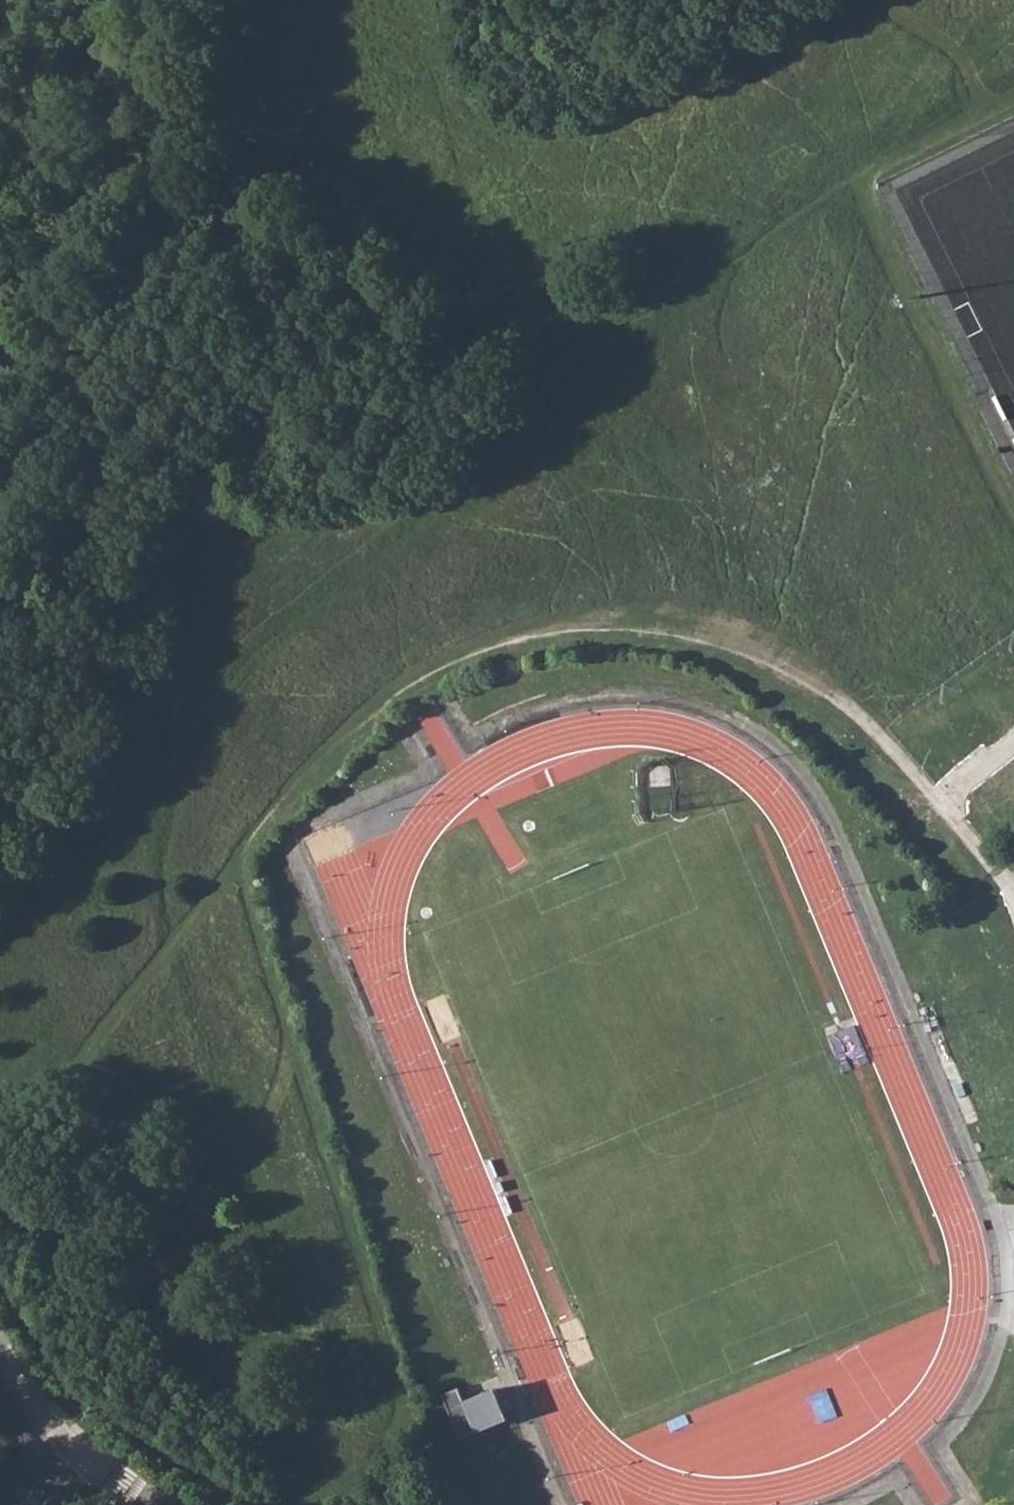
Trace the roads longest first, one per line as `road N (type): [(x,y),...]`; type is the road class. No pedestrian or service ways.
road 1 (track): [(1013,890),(915,772),(821,682),(728,628),(669,620),(542,633),(462,664),(392,702),(258,833)]
road 2 (tertiary): [(160,1504),(60,1429)]

